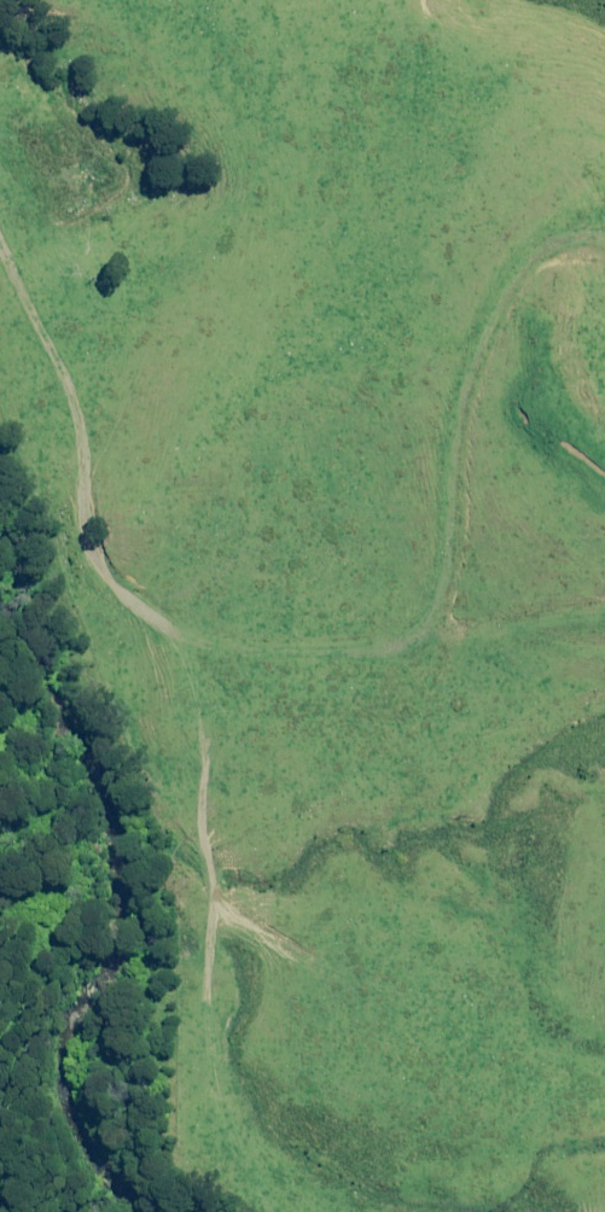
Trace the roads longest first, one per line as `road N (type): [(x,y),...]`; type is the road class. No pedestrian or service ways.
road 1 (track): [(0,230),(77,399),(89,523),(103,563),(190,637),(279,654),(365,654),(399,647),(432,627),(448,591),(465,422),(484,349),(536,255),(570,236),(604,236)]
road 2 (track): [(190,637),(212,726),(204,821),(218,908),(215,1078),(228,1136),(280,1211)]

